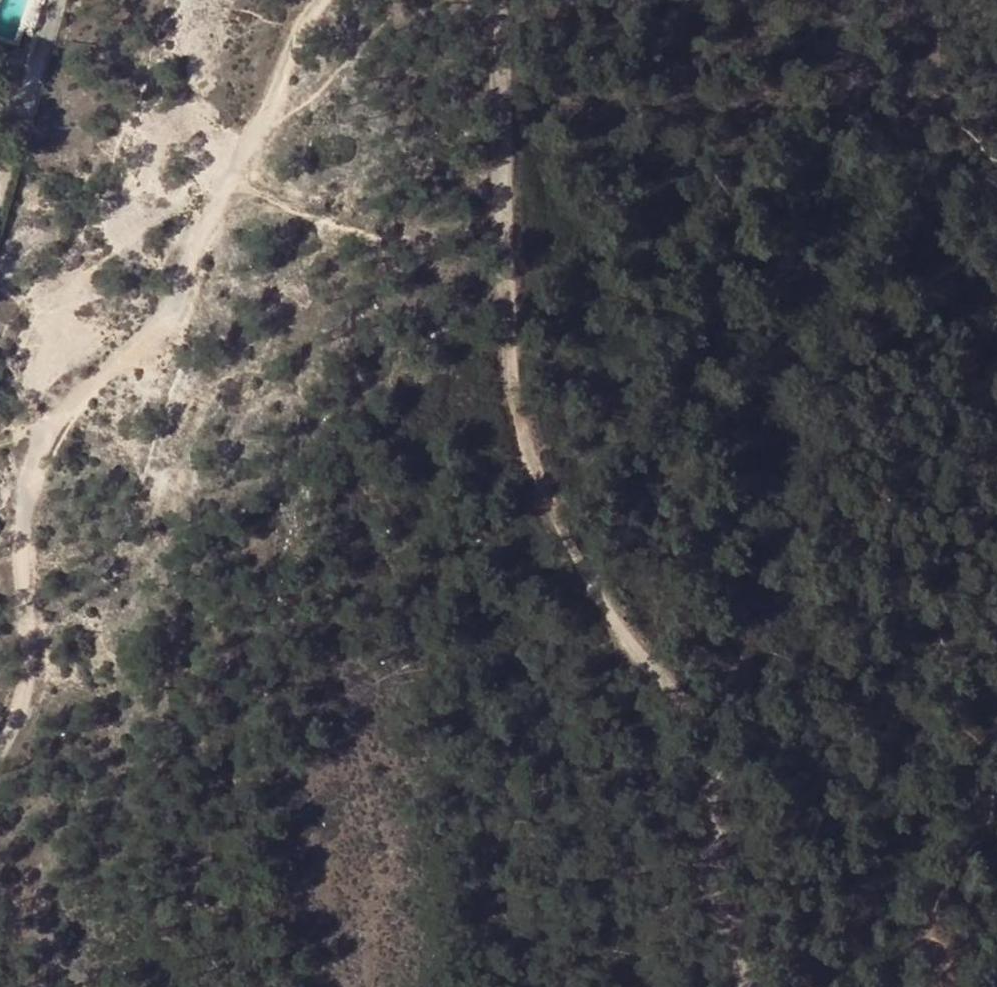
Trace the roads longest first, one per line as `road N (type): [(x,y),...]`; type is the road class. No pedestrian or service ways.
road 1 (track): [(502,0),(515,67),(515,331),(527,461),(620,617),(708,701),(723,744),(724,916),(756,986)]
road 2 (track): [(0,737),(16,686),(10,541),(41,441),(89,374),(172,288),(267,121),(323,0)]

